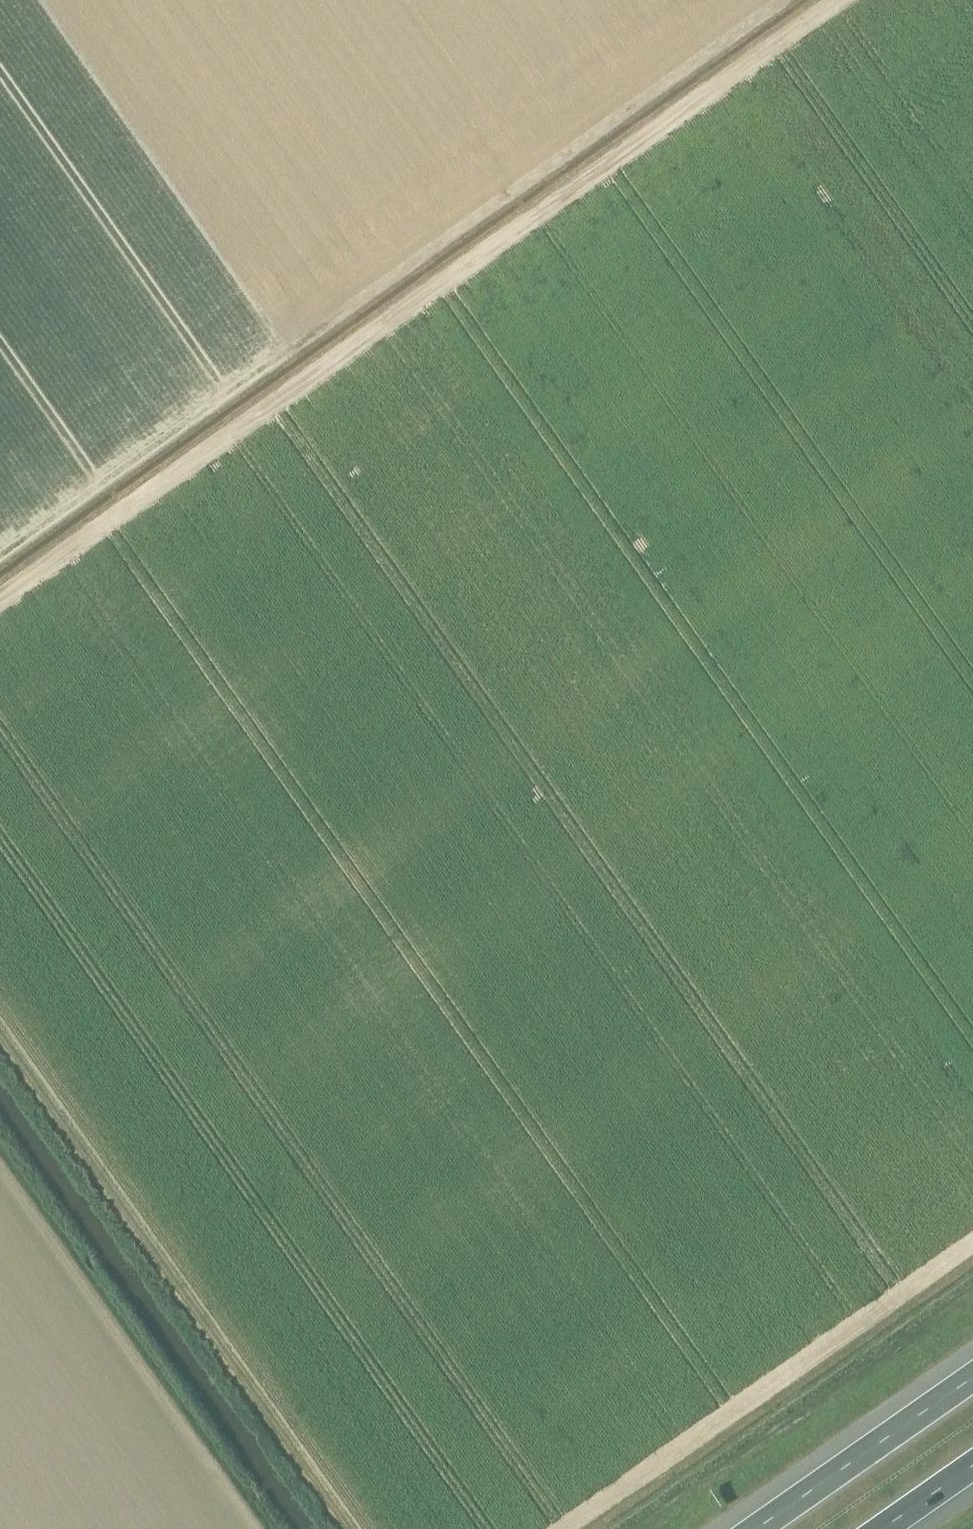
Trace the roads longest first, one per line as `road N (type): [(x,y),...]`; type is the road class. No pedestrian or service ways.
road 1 (motorway): [(972,1378),(757,1528)]

